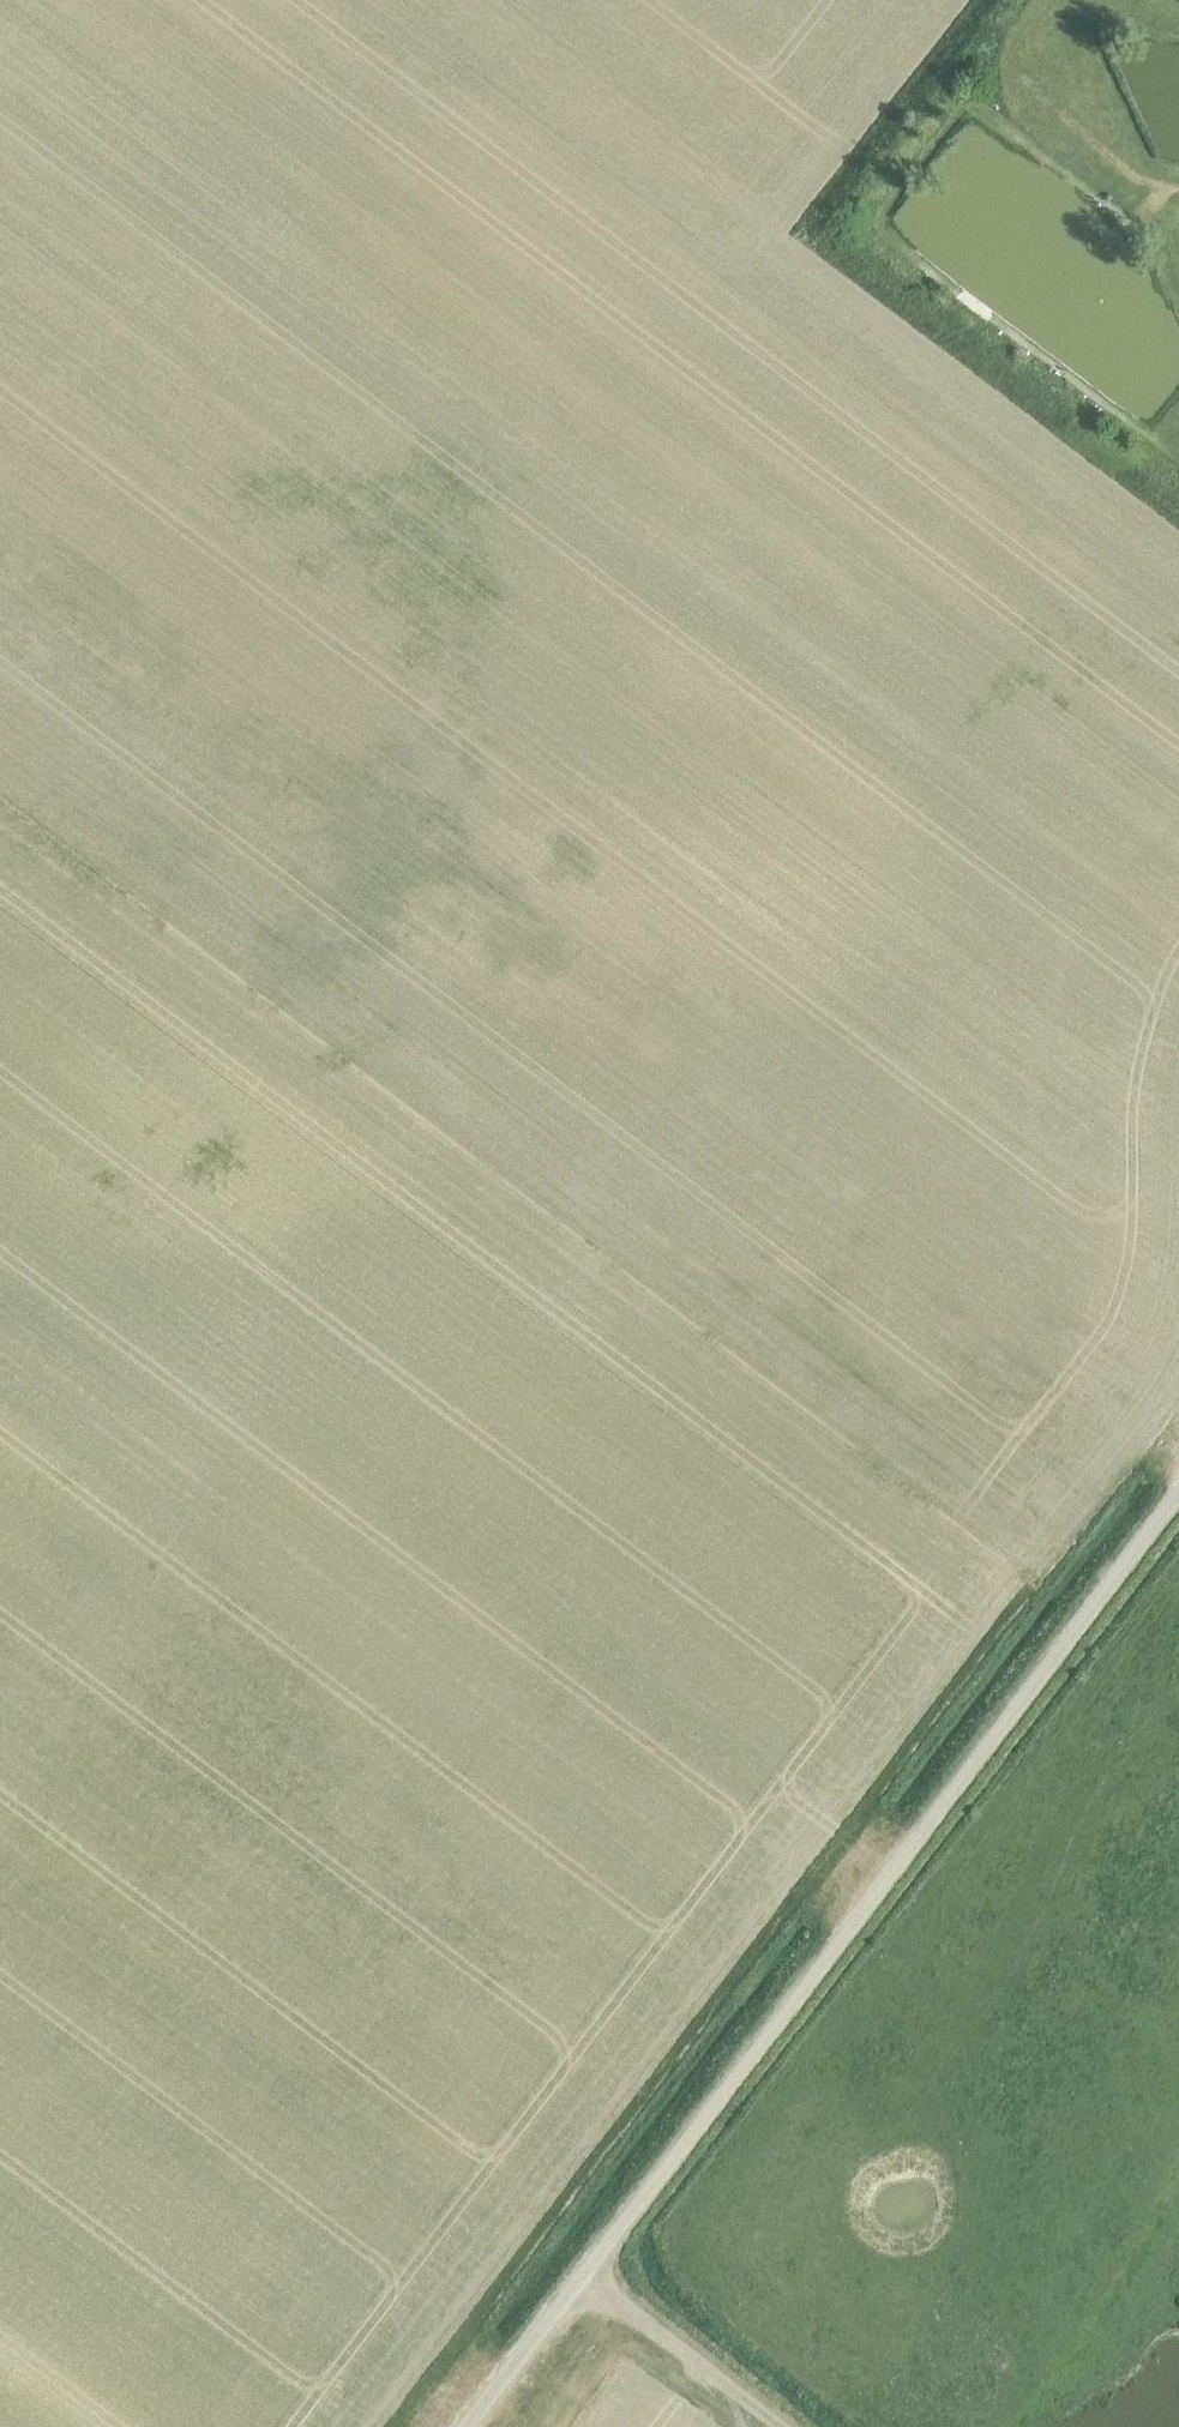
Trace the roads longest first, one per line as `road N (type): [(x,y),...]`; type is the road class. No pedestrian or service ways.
road 1 (unclassified): [(466,2426),(1178,1489)]
road 2 (track): [(781,2426),(583,2275)]

